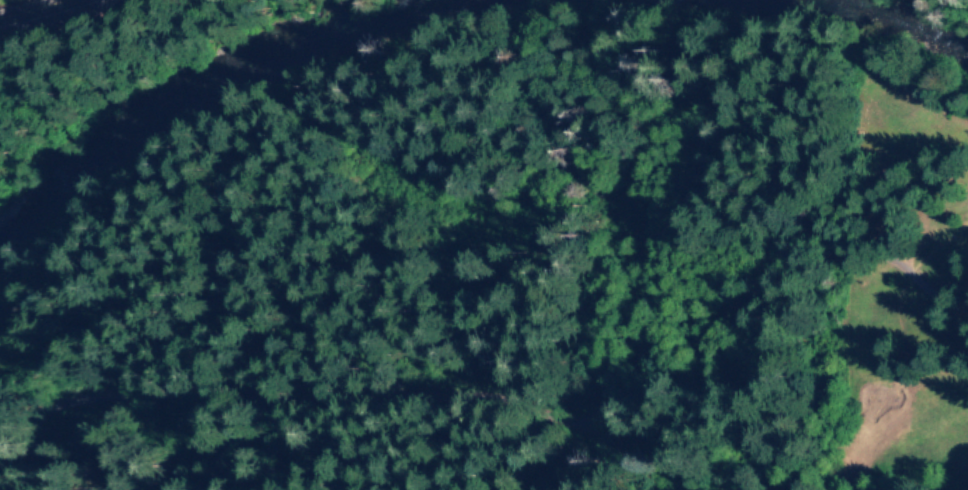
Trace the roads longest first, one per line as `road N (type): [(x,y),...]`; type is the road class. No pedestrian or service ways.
road 1 (track): [(106,489),(253,418),(437,418),(556,448),(656,489)]
road 2 (track): [(630,479),(647,403),(682,354),(737,326),(816,309),(926,266),(967,297)]

